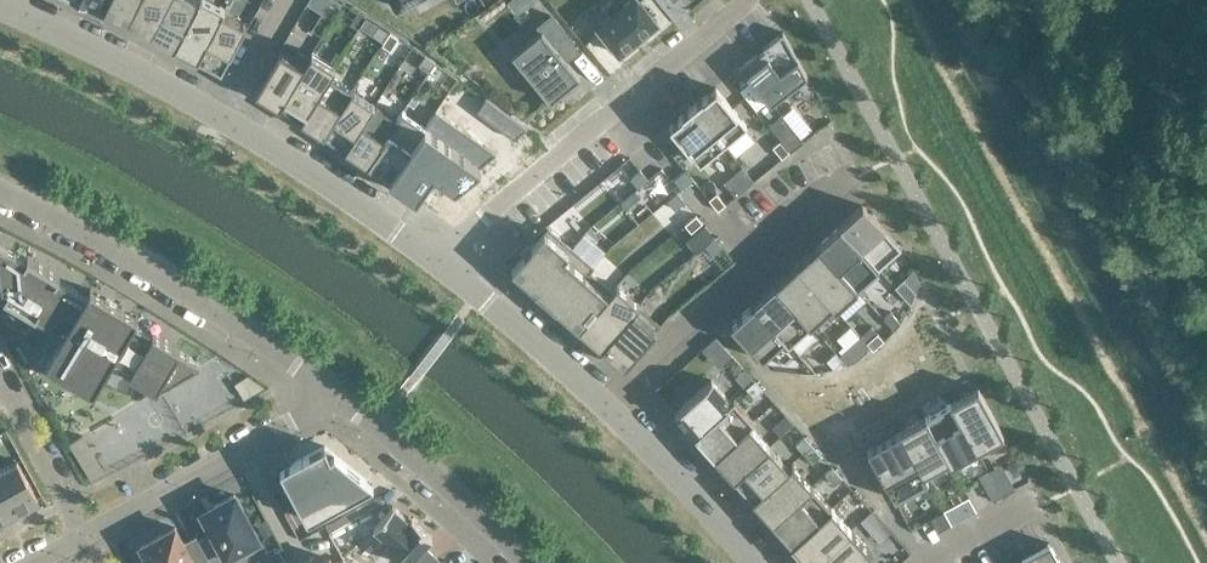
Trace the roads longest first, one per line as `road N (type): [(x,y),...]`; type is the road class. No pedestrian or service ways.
road 1 (residential): [(441,261),(561,151),(751,0)]
road 2 (residential): [(0,190),(203,300),(333,391)]
road 3 (residential): [(610,409),(820,196),(855,177)]
road 4 (residential): [(83,537),(333,391)]
road 5 (residential): [(216,114),(441,261)]
road 6 (residential): [(333,391),(527,562)]
road 7 (residential): [(0,6),(216,114)]
road 8 (residential): [(441,261),(610,409)]
road 9 (residential): [(610,409),(752,562)]
road 10 (residential): [(83,537),(0,384)]
road 11 (residential): [(216,114),(288,0)]

